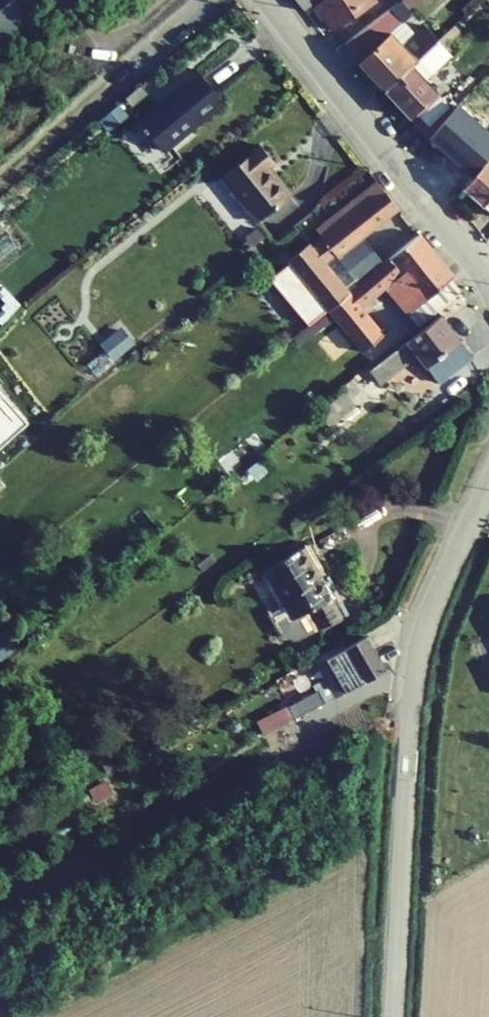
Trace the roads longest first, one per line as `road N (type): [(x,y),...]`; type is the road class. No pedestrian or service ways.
road 1 (unclassified): [(488,482),(433,603),(416,666),(395,1016)]
road 2 (unclassified): [(267,0),(488,284)]

